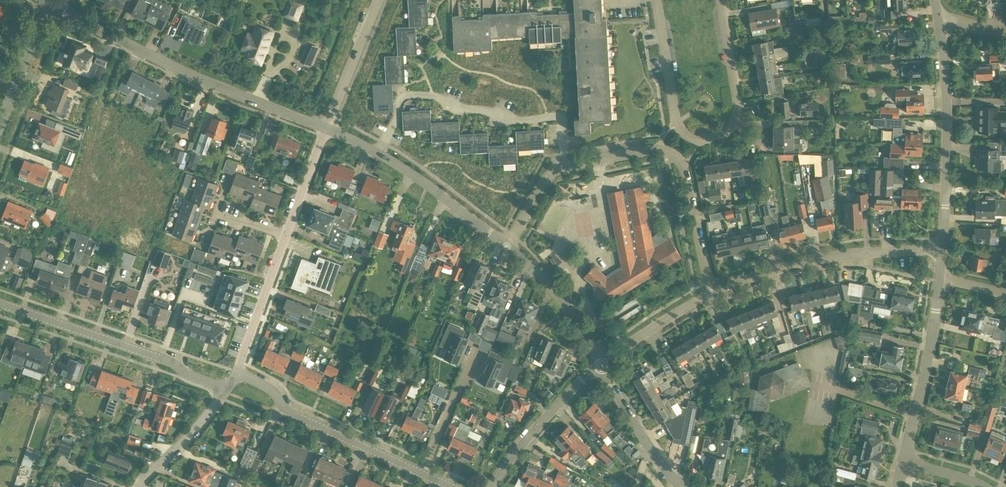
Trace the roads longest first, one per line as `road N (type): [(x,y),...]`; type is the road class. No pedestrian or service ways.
road 1 (residential): [(326,128),(126,44),(51,0)]
road 2 (residential): [(565,167),(563,116),(517,121),(437,97),(404,95),(376,153)]
road 3 (residential): [(565,167),(657,147),(673,153),(684,166),(713,300)]
road 4 (residential): [(236,372),(326,128)]
road 5 (residential): [(452,486),(290,413),(273,390),(236,372)]
road 6 (residential): [(226,388),(0,304)]
road 7 (residential): [(713,300),(848,254),(942,254)]
road 8 (residential): [(942,254),(948,146),(939,18)]
road 9 (residential): [(675,119),(703,140),(735,121),(720,0)]
road 10 (residential): [(906,461),(939,283)]
road 11 (residential): [(492,486),(543,418),(602,365)]
road 12 (residential): [(507,245),(376,153)]
road 13 (residential): [(602,365),(557,295),(507,245)]
road 14 (residential): [(685,486),(643,436),(602,365)]
road 15 (residential): [(326,128),(377,0)]
road 16 (residential): [(134,486),(195,430),(226,388)]
road 17 (residential): [(0,125),(48,0)]
road 18 (residential): [(602,365),(713,300)]
road 19 (residential): [(675,119),(656,0)]

